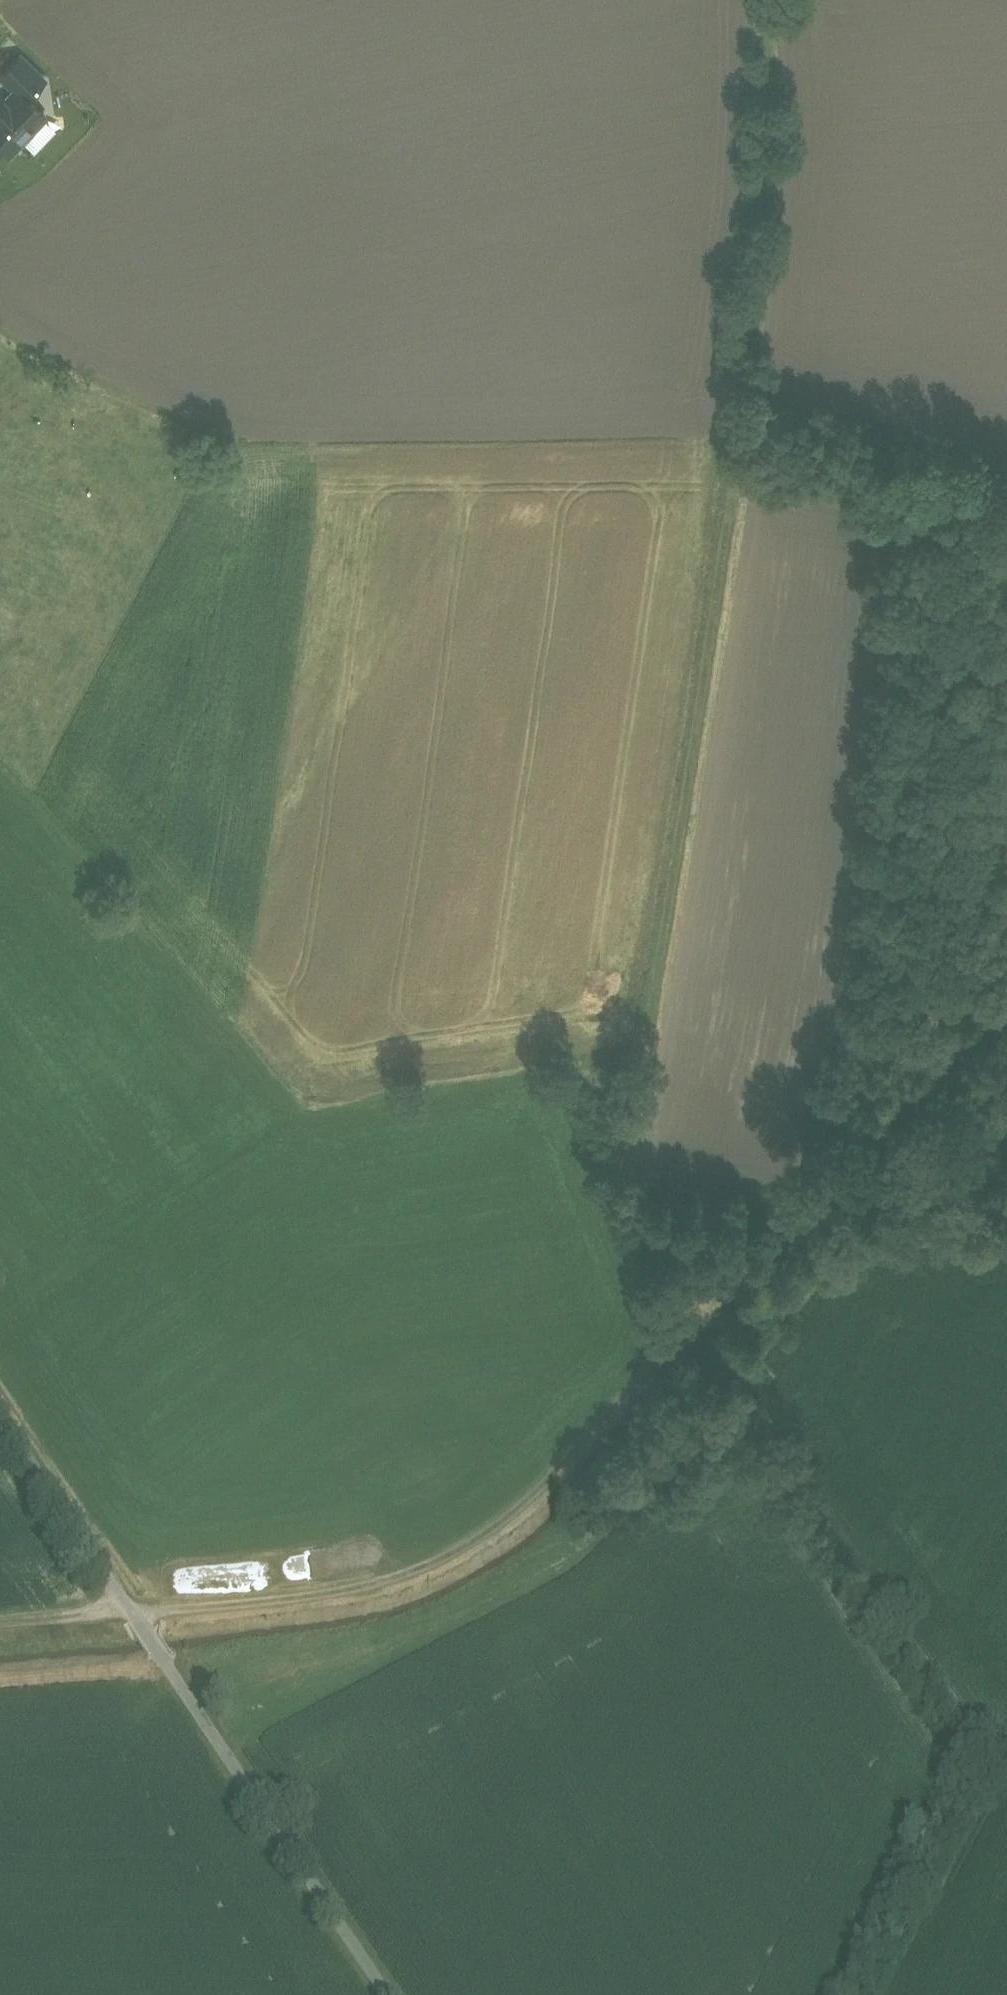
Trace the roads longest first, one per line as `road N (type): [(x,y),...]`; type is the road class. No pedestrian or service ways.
road 1 (track): [(765,0),(780,141),(739,483),(623,1180),(628,1245),(664,1329),(652,1379),(510,1523),(449,1562),(380,1588),(291,1605),(0,1629)]
road 2 (unclassified): [(0,1412),(390,1994)]

